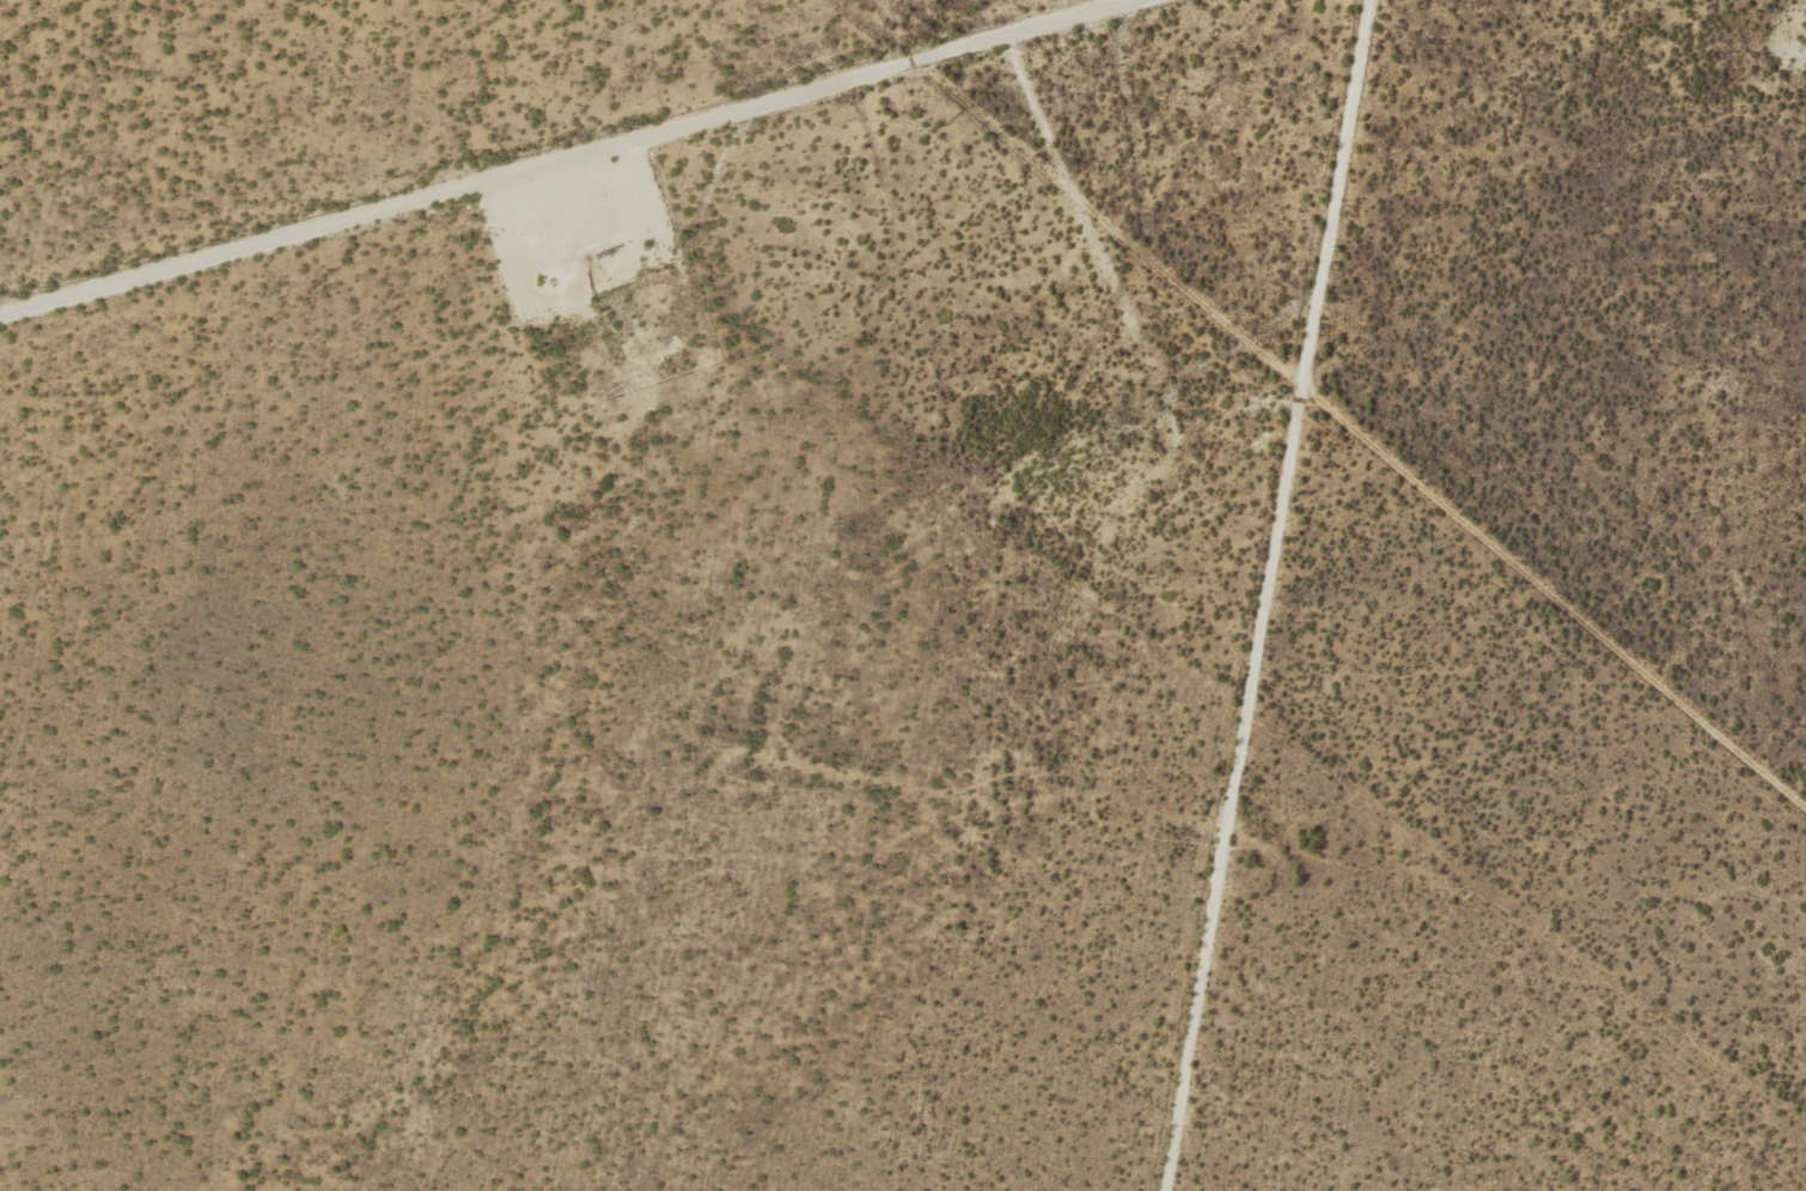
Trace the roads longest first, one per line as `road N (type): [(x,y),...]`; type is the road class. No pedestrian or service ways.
road 1 (track): [(1371,0),(1165,1190)]
road 2 (residential): [(0,312),(1124,0)]

